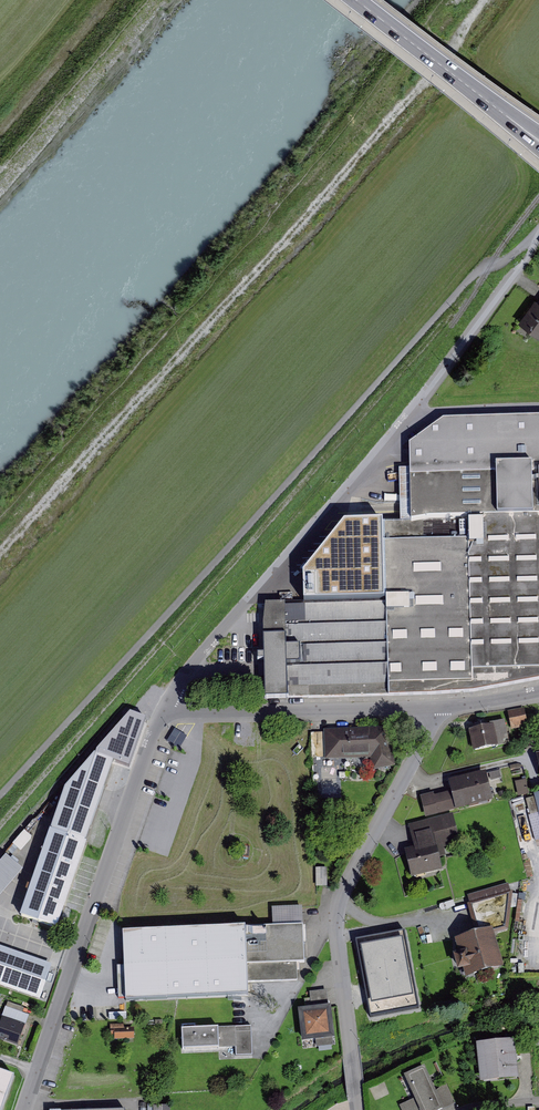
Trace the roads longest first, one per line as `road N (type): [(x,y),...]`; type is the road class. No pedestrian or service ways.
road 1 (track): [(0,799),(482,266),(513,256),(538,230)]
road 2 (track): [(0,557),(275,253),(486,0)]
road 3 (residential): [(163,715),(361,477),(526,261)]
road 4 (residential): [(362,1109),(341,900),(449,711)]
road 5 (residential): [(31,1109),(163,715)]
road 6 (residential): [(163,715),(449,711)]
road 7 (secondary): [(538,138),(362,0)]
road 8 (track): [(110,0),(0,130)]

